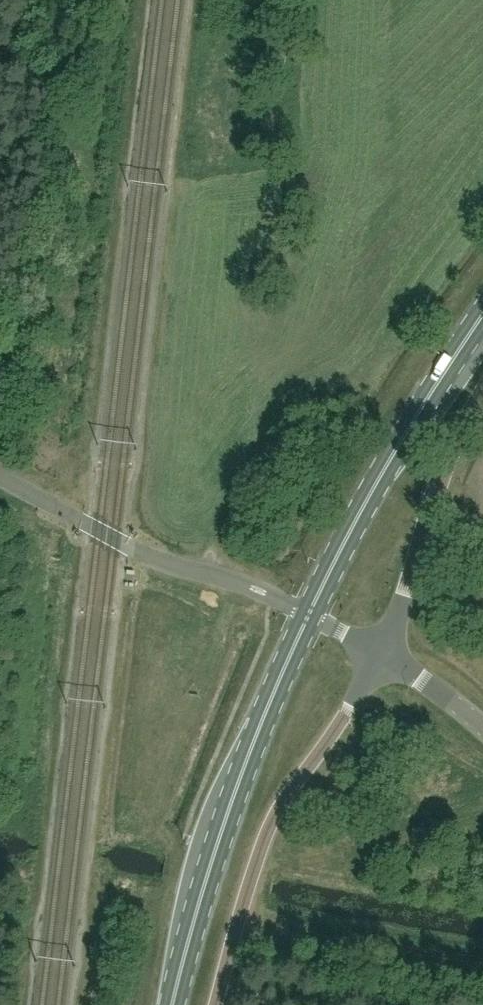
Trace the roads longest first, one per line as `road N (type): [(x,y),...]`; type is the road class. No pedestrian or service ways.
road 1 (primary): [(173,1004),(238,793),(309,617)]
road 2 (unclassified): [(219,1004),(264,835),(385,654)]
road 3 (primary): [(309,617),(384,474),(482,316)]
road 4 (unclassified): [(309,617),(150,557),(0,478)]
road 5 (unclassified): [(385,654),(457,441),(482,397)]
road 6 (track): [(482,966),(237,929)]
road 7 (unclassified): [(482,725),(385,654)]

